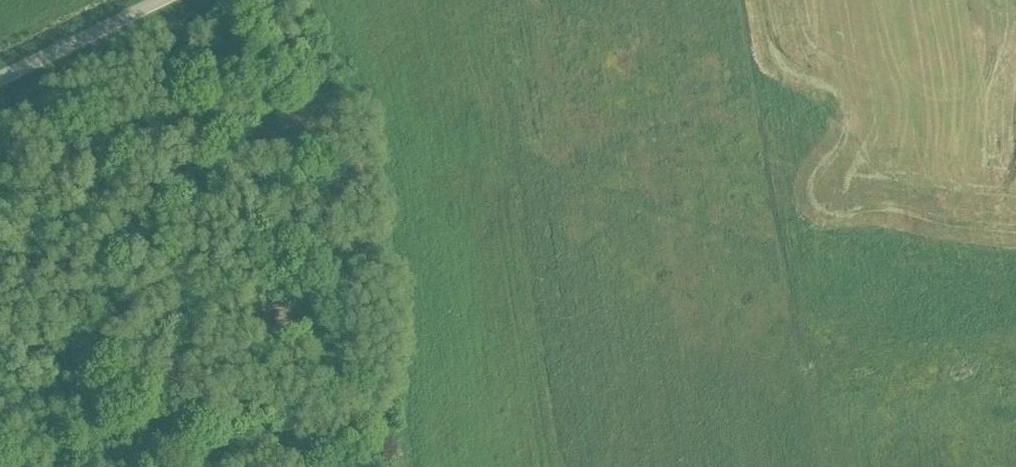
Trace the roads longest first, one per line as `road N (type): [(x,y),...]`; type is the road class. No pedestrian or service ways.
road 1 (unclassified): [(130,0),(0,69)]

